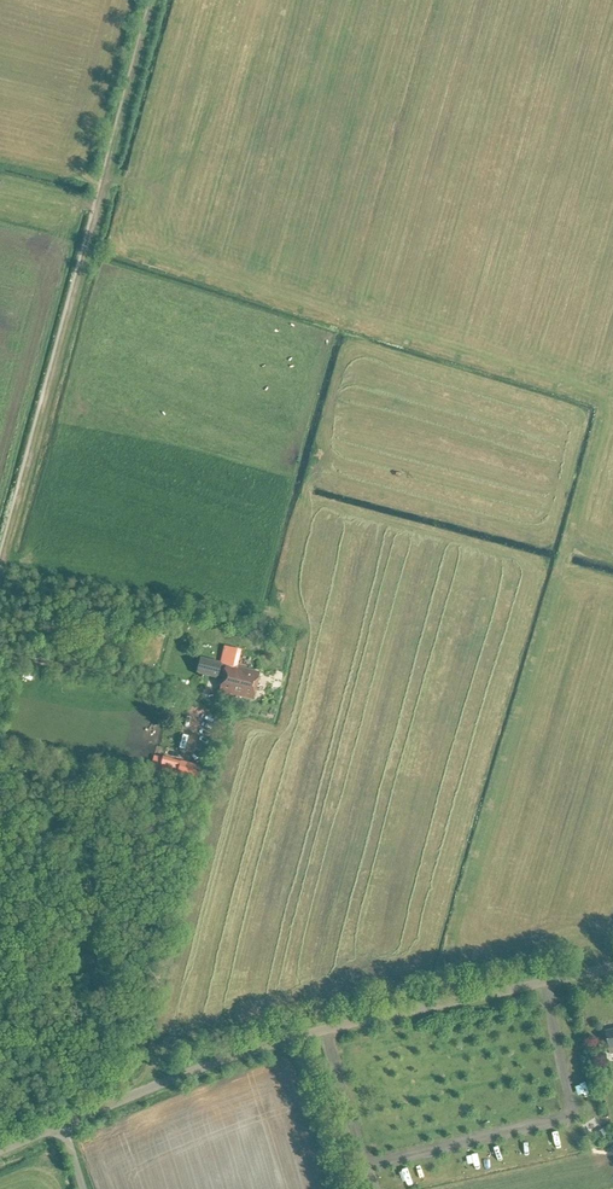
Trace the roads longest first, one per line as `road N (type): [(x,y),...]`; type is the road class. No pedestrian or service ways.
road 1 (unclassified): [(63,1125),(250,1053),(612,969)]
road 2 (track): [(0,650),(198,692),(185,749)]

